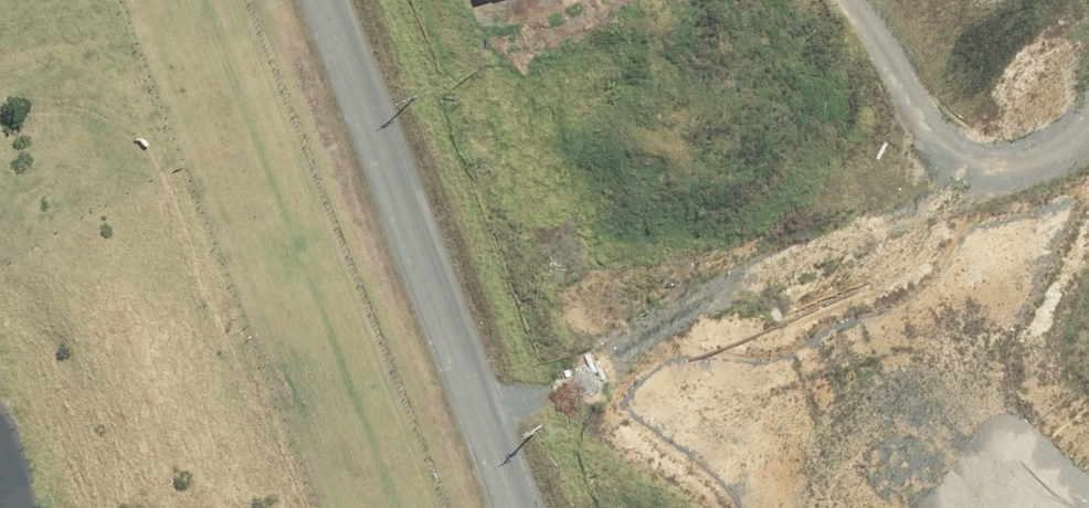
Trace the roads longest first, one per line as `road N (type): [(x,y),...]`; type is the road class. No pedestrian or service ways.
road 1 (unclassified): [(379,163),(487,280),(668,399),(788,438)]
road 2 (unclassified): [(509,507),(379,163)]
road 3 (unclassified): [(913,357),(1088,83)]
road 4 (unclassified): [(913,357),(952,368),(984,392),(1007,425),(1017,464),(1013,503)]
road 5 (unclassified): [(379,163),(318,0)]
road 6 (unclassified): [(788,438),(799,413),(836,375),(886,357),(913,357)]

